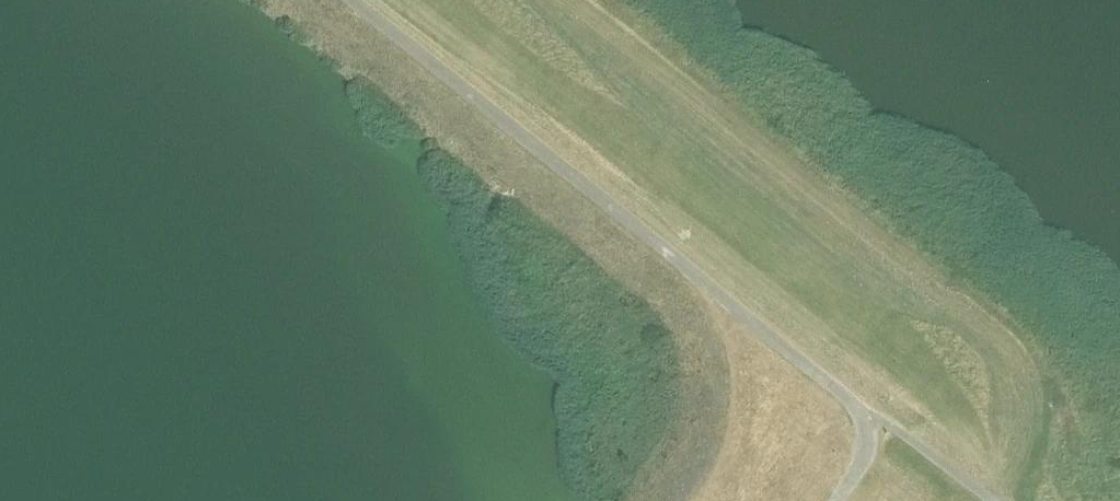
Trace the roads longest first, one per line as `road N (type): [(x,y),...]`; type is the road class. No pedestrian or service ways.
road 1 (unclassified): [(867,415),(775,329),(367,0)]

